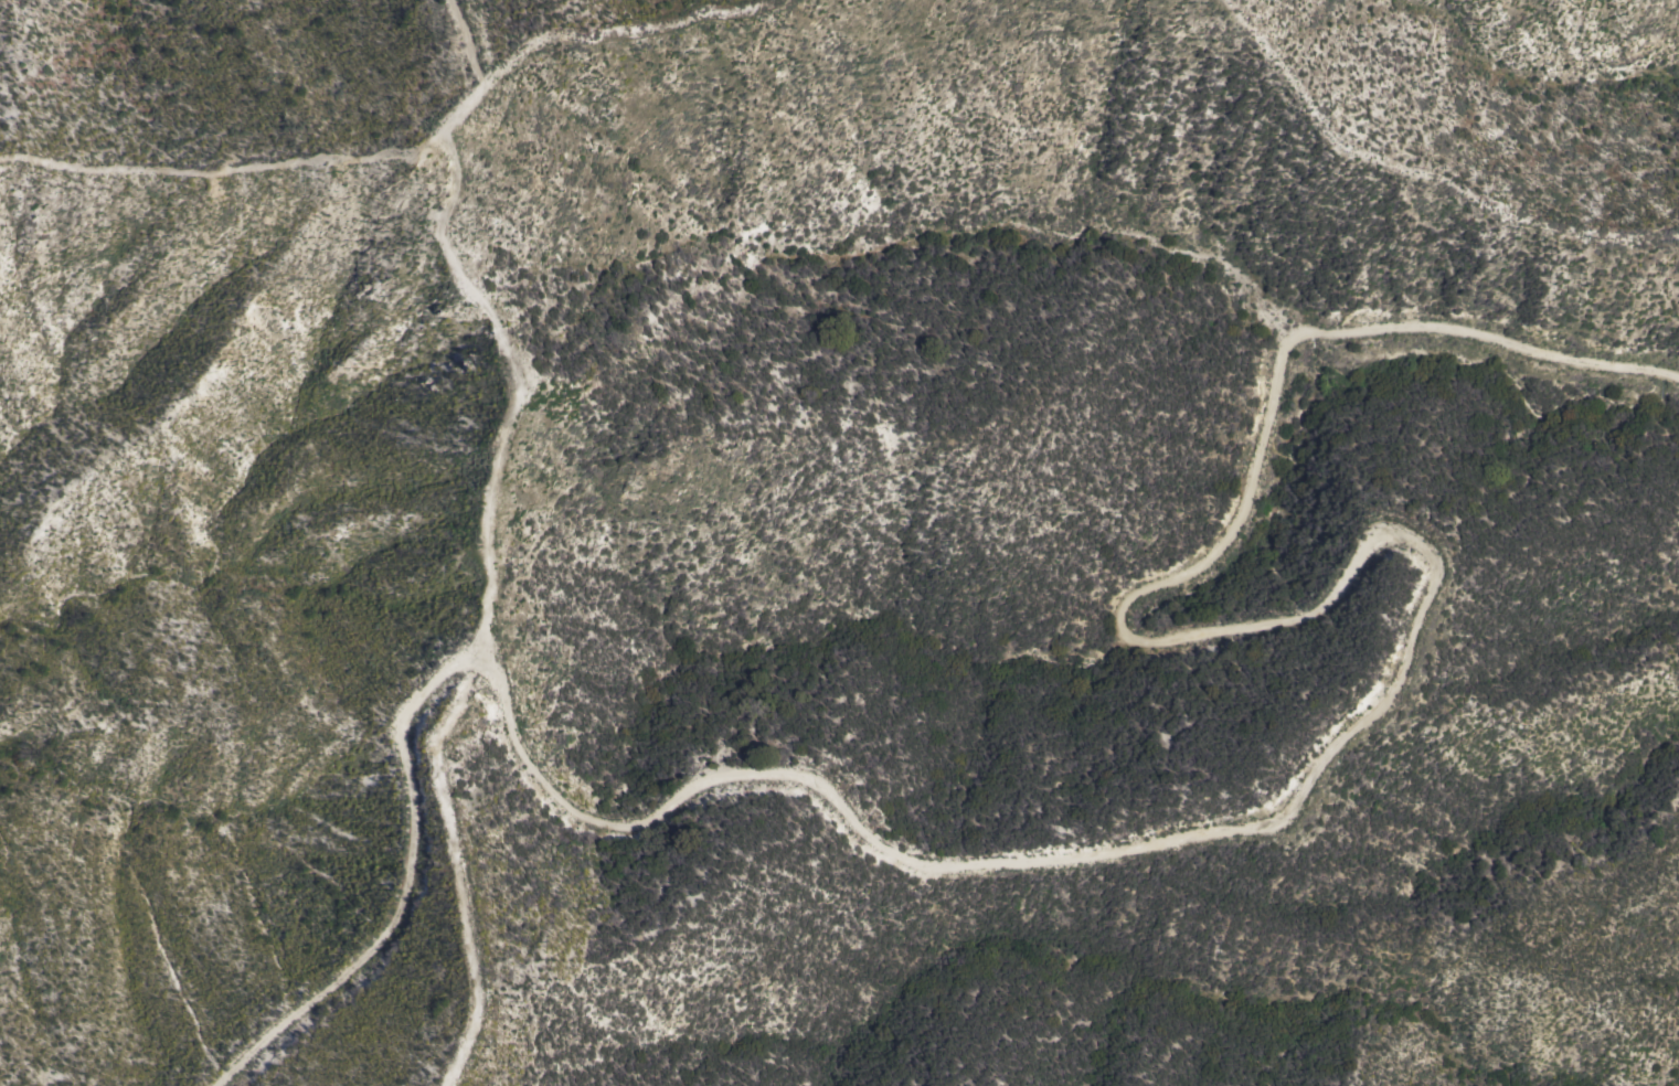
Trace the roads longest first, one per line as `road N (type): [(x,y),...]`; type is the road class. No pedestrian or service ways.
road 1 (track): [(1678,373),(1407,328),(1314,331),(1290,344),(1237,524),(1200,565),(1128,593),(1117,608),(1118,627),(1147,641),(1287,622),(1325,606),(1391,531),(1415,522),(1449,537),(1458,566),(1416,638),(1399,689),(1343,735),(1296,806),(1271,823),(1056,855),(931,861),(880,840),(839,784),(797,766),(731,770),(648,819),(601,821),(568,805),(527,762),(498,664),(476,654),(459,658),(408,721),(415,830),(407,883),(390,926),(215,1085)]

